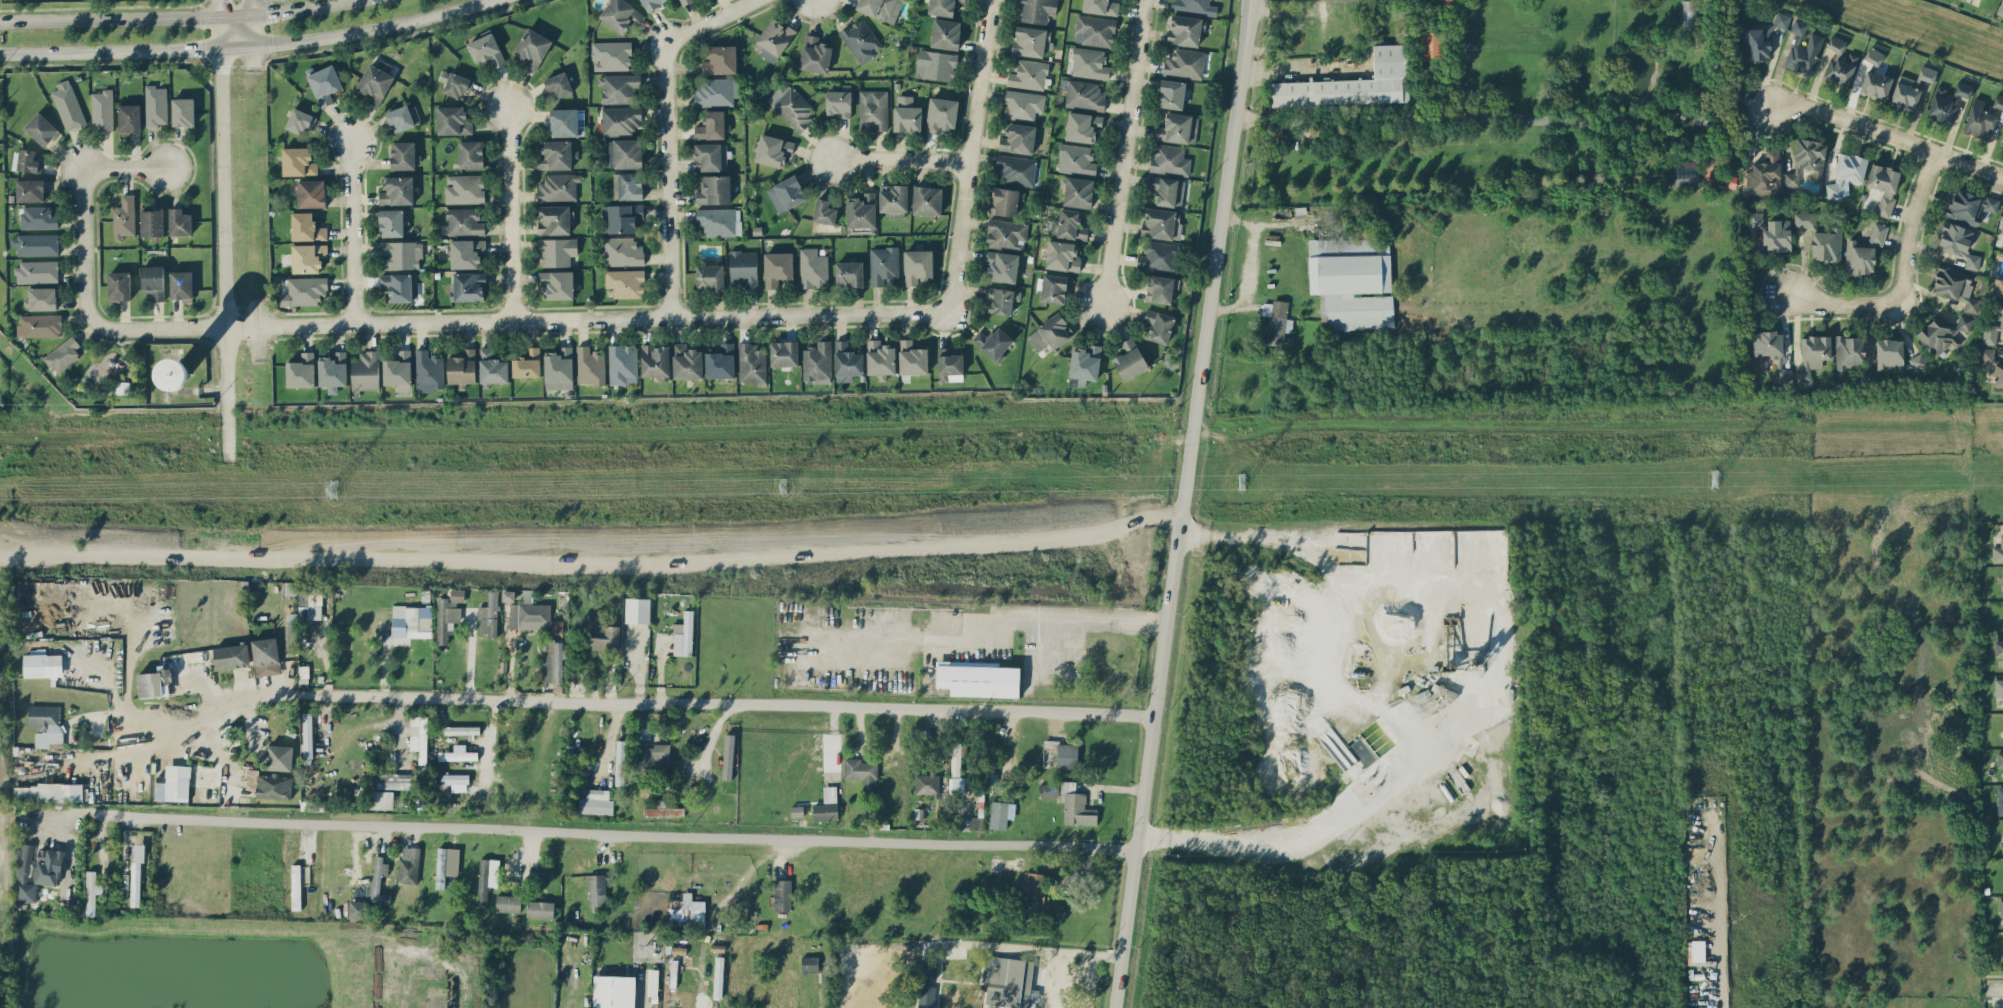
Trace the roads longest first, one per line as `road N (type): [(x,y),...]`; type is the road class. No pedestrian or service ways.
road 1 (residential): [(40,809),(1138,842)]
road 2 (tertiary): [(1115,1007),(1251,0)]
road 3 (residential): [(1154,715),(250,691),(216,705)]
road 4 (residential): [(95,321),(223,329),(945,312)]
road 5 (residential): [(1138,842),(1294,850),(1377,760),(1407,673),(1317,543),(1179,527)]
road 6 (secondary): [(0,54),(324,38),(489,0)]
road 7 (residential): [(218,48),(224,459)]
road 8 (secondary): [(351,0),(215,18),(0,22)]
road 9 (residential): [(945,312),(986,0)]
road 10 (residential): [(1142,0),(1100,305)]
road 11 (residential): [(669,318),(660,41)]
road 12 (residential): [(1935,148),(1894,300),(1787,295)]
road 13 (residential): [(2002,173),(1847,108),(1770,108)]
road 14 (residential): [(167,168),(79,169),(85,310),(95,321)]
road 15 (residential): [(505,103),(512,322)]
road 16 (residential): [(346,138),(353,326)]
road 17 (residential): [(826,158),(965,160)]

